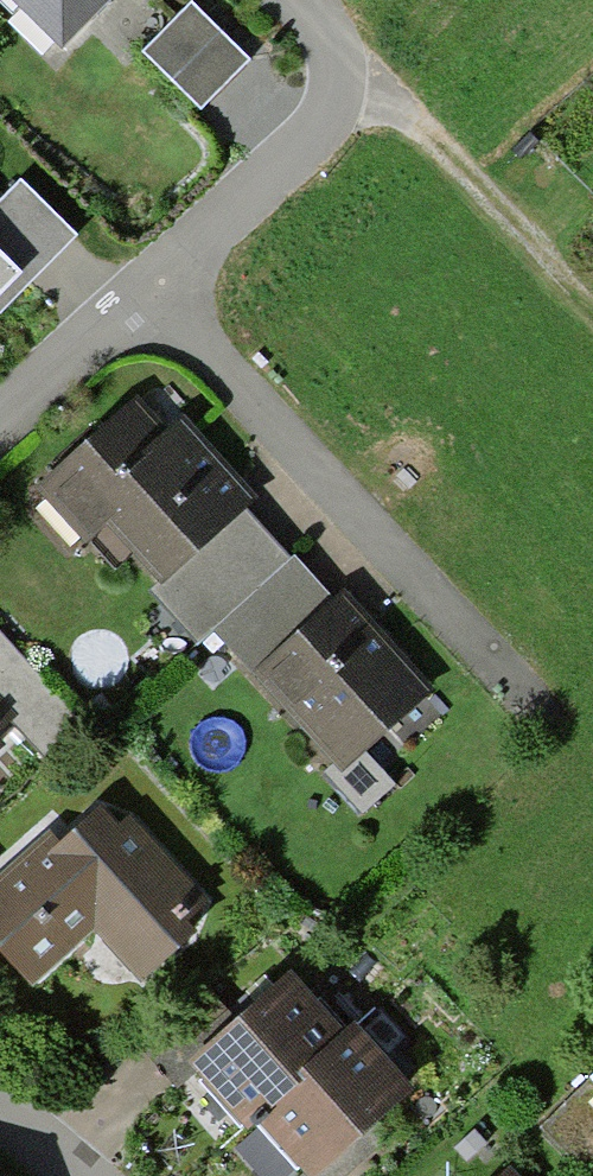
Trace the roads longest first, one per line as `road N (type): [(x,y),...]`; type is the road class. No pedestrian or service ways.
road 1 (residential): [(148,292),(492,649)]
road 2 (residential): [(148,292),(315,126),(328,53),(292,0)]
road 3 (residential): [(0,420),(148,292)]

